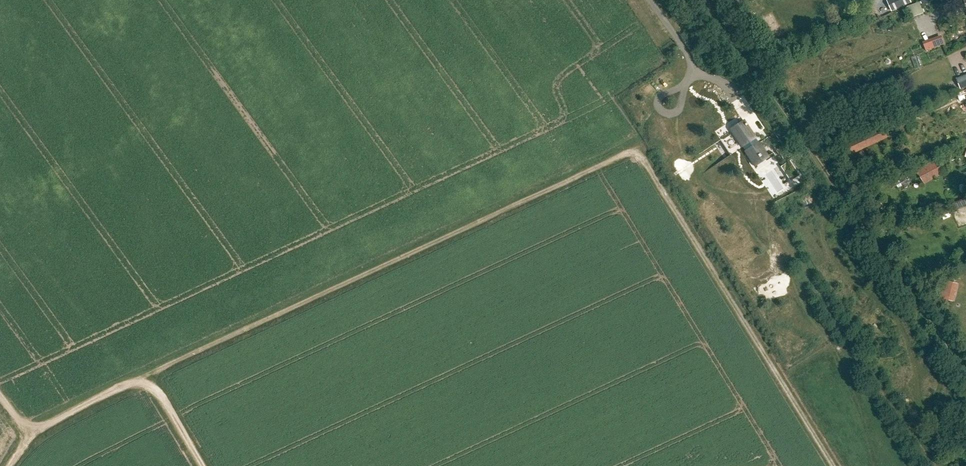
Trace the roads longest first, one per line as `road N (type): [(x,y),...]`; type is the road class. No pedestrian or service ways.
road 1 (track): [(134,383),(639,153),(834,465)]
road 2 (track): [(850,342),(937,465)]

